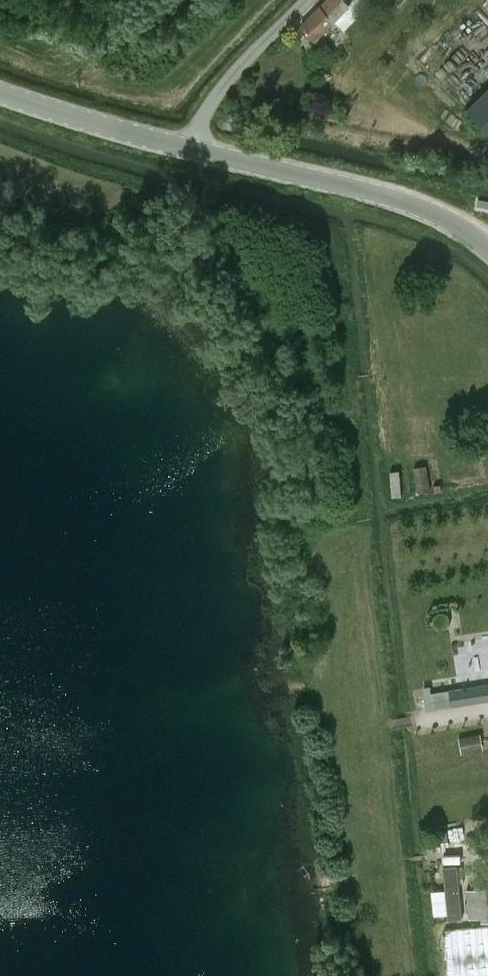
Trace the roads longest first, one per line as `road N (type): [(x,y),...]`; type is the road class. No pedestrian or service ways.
road 1 (tertiary): [(487,251),(397,198),(184,148)]
road 2 (unclassified): [(184,148),(314,0)]
road 3 (tertiary): [(184,148),(0,93)]

